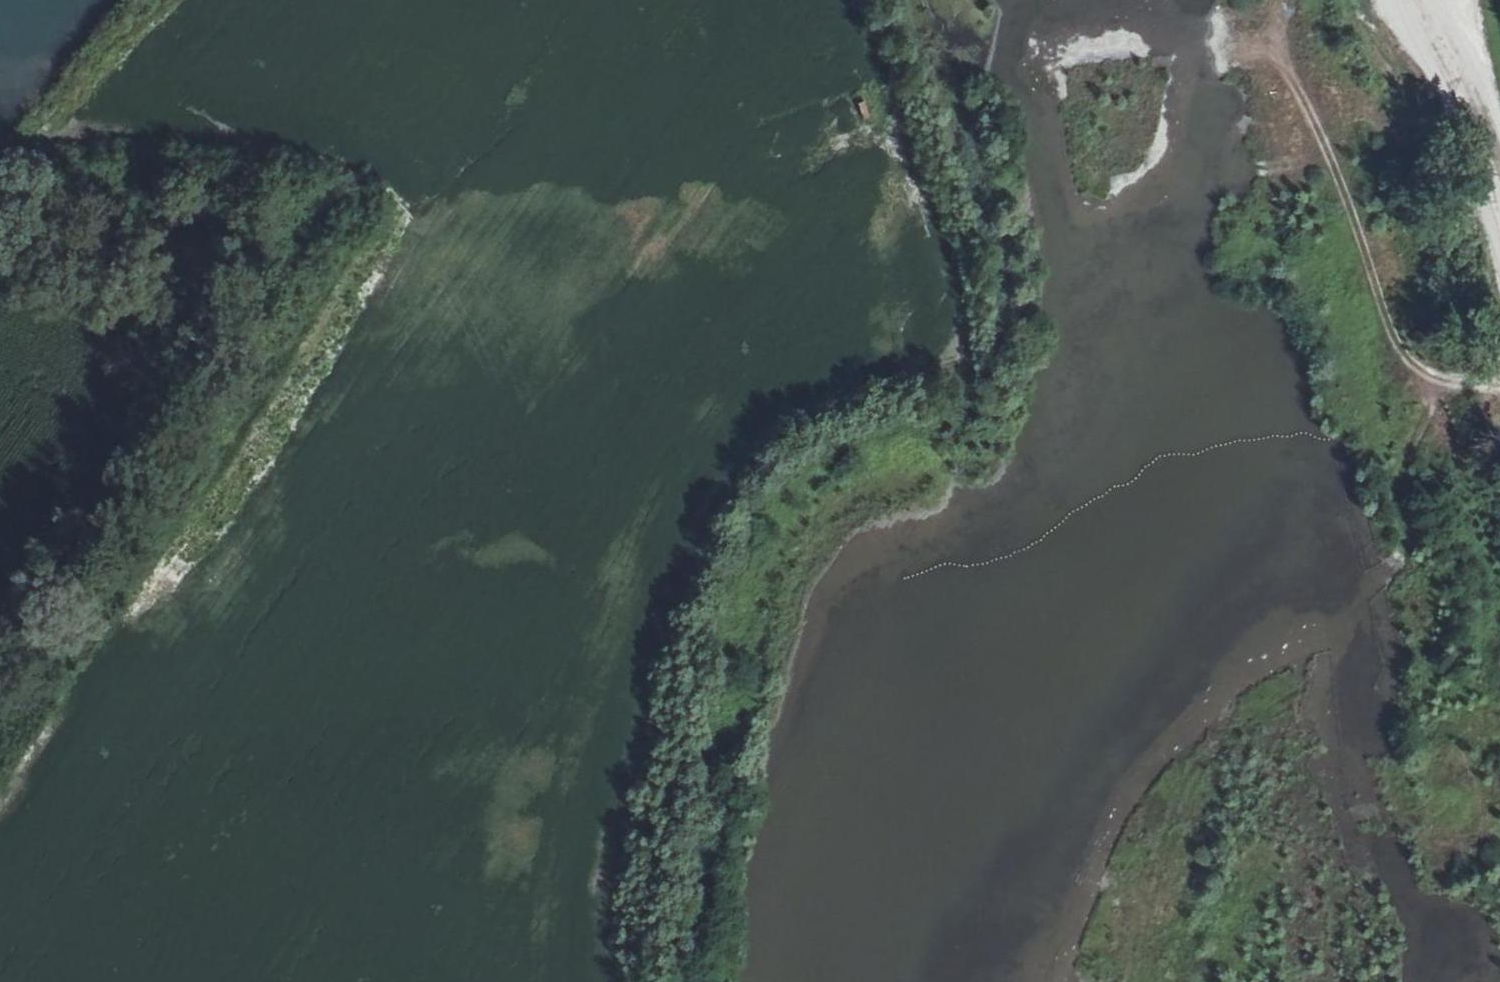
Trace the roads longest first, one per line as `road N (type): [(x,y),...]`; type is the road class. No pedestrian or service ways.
road 1 (track): [(1499,198),(1454,43),(1455,0)]

